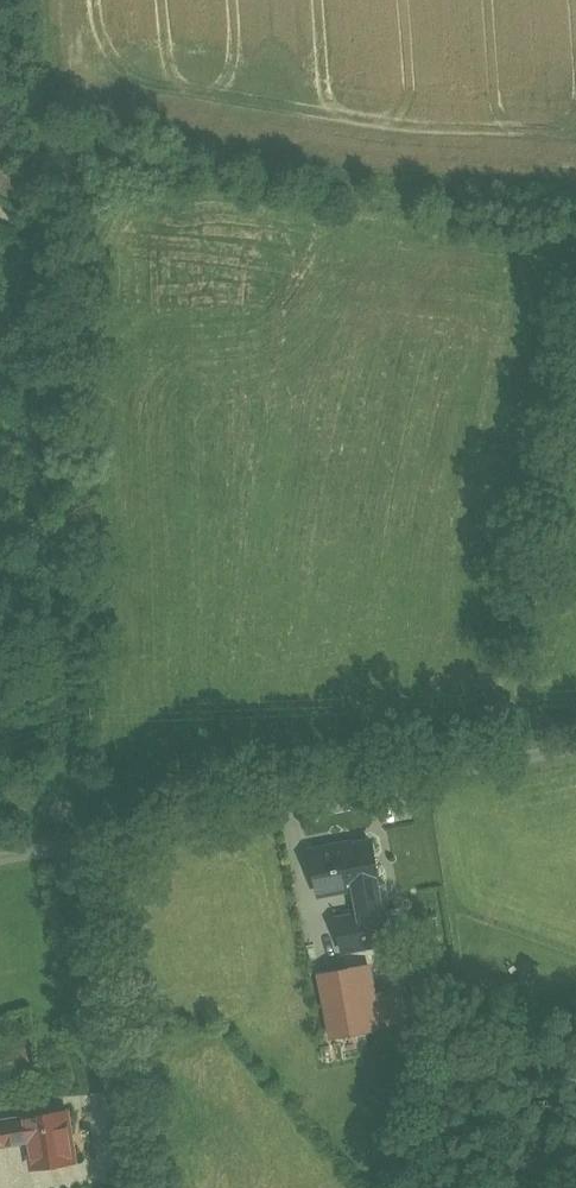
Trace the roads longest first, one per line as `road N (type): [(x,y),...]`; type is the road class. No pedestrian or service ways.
road 1 (unclassified): [(575,752),(84,845)]
road 2 (unclassified): [(133,1187),(84,845)]

